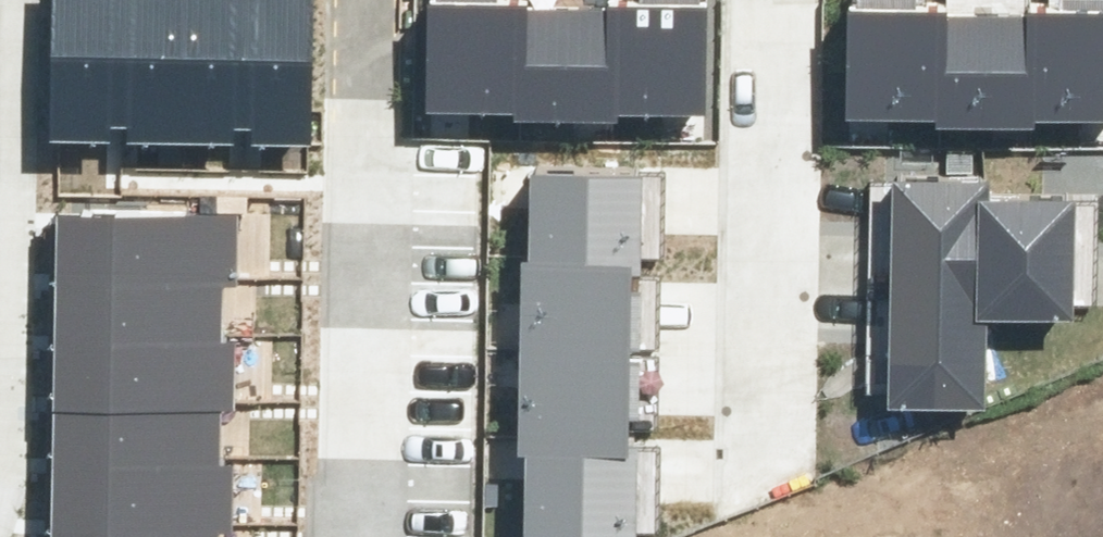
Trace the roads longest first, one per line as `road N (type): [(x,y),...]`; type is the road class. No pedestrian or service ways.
road 1 (residential): [(356,0),(349,536)]
road 2 (residential): [(759,0),(749,436)]

